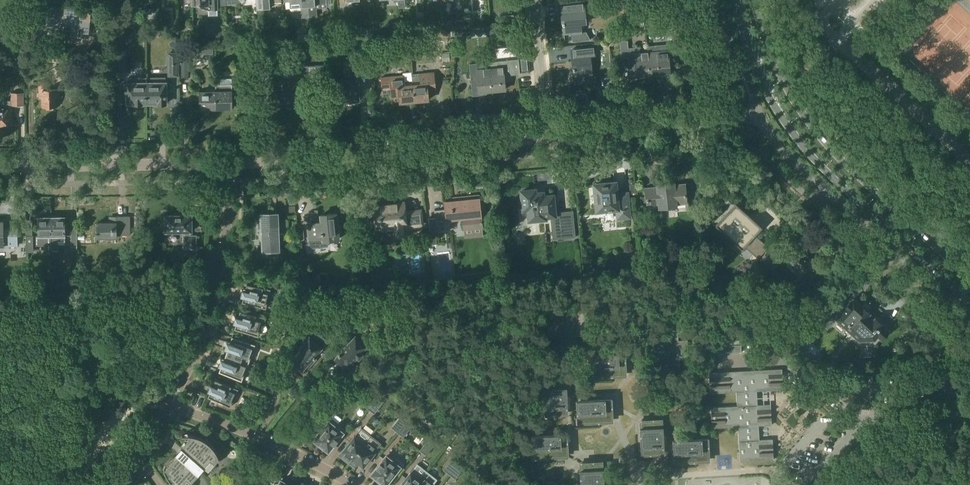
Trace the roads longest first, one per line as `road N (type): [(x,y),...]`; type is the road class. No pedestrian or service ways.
road 1 (residential): [(548,140),(231,162)]
road 2 (residential): [(170,406),(216,288),(231,162)]
road 3 (primary): [(737,0),(752,64),(776,109),(867,209)]
road 4 (primary): [(880,196),(801,112),(756,0)]
road 5 (residential): [(231,162),(0,166)]
road 6 (residential): [(763,122),(548,140)]
road 7 (residential): [(763,122),(907,264)]
road 8 (residential): [(351,484),(170,406)]
road 9 (residential): [(548,140),(535,0)]
road 10 (primary): [(867,209),(969,304)]
road 11 (unclassified): [(838,38),(940,132)]
road 12 (primary): [(969,276),(880,196)]

